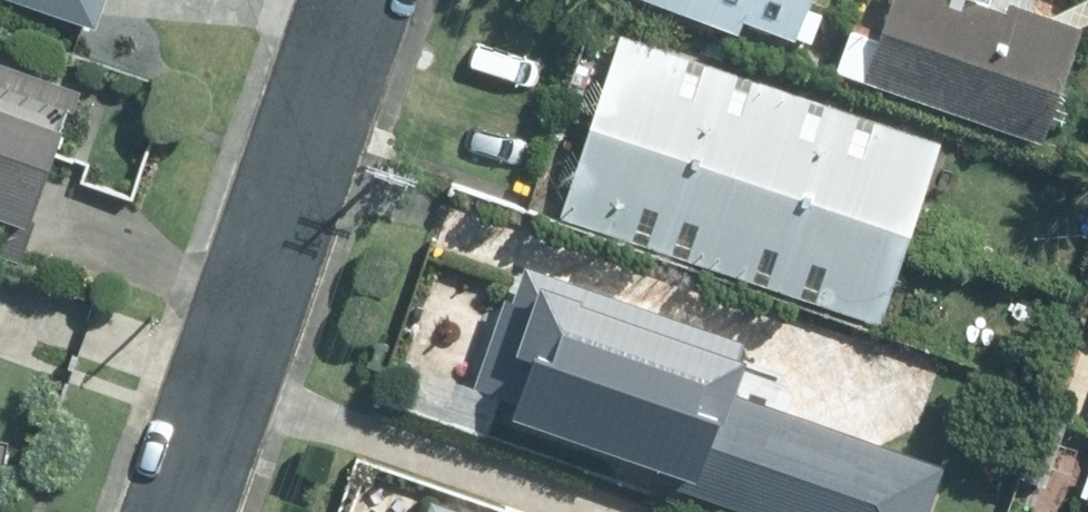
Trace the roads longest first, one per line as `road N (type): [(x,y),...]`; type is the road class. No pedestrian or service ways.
road 1 (residential): [(174,511),(352,0)]

